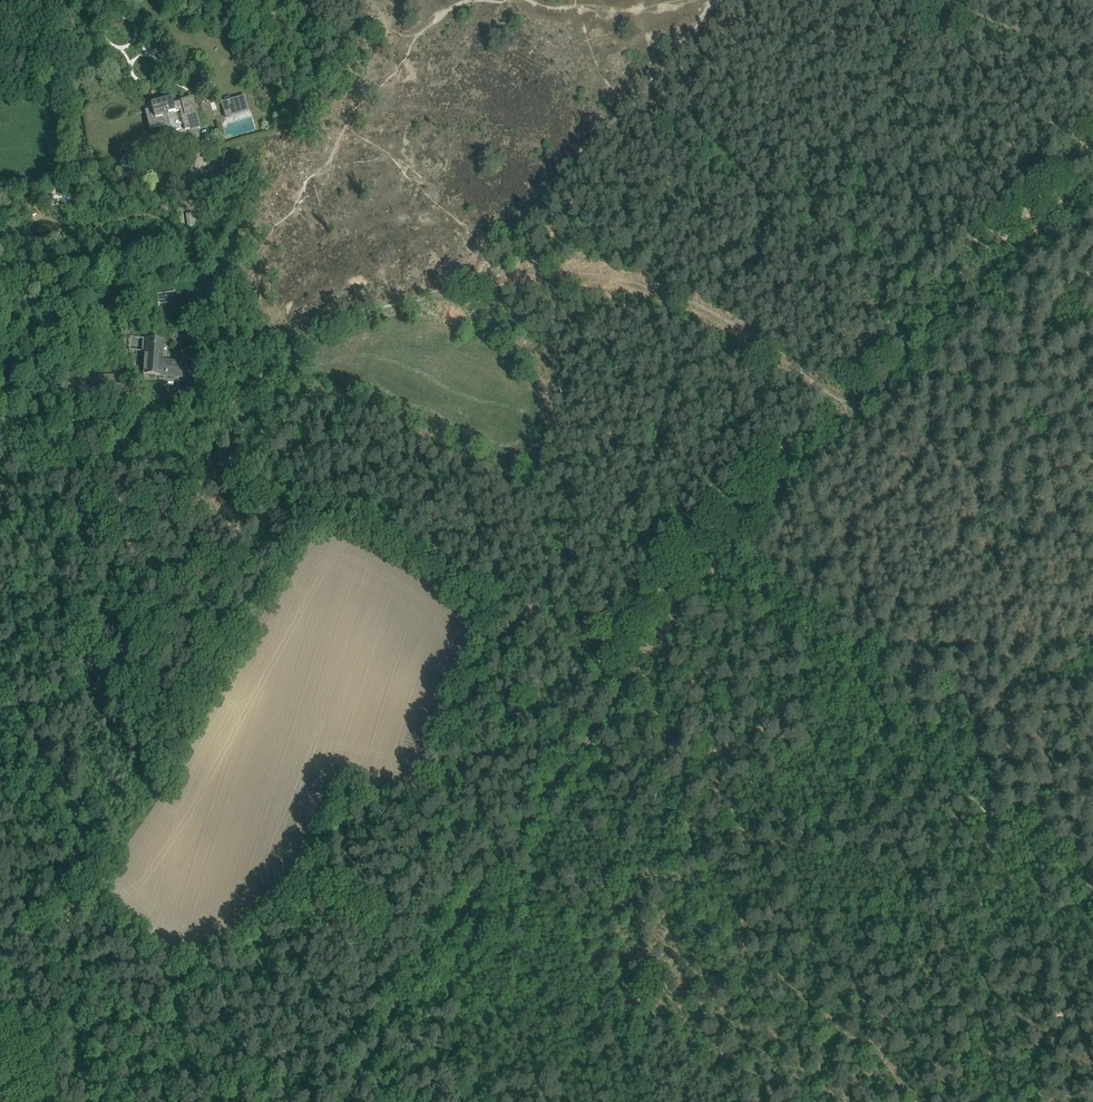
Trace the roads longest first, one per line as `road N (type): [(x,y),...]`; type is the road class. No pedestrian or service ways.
road 1 (track): [(867,410),(681,302),(563,280),(493,285),(348,321),(294,345),(215,421),(0,423)]
road 2 (track): [(867,410),(704,584),(388,1013),(350,1101)]
road 3 (track): [(743,543),(1037,847),(1065,864),(1082,864)]
road 4 (track): [(1092,181),(867,410)]
road 5 (track): [(959,318),(1092,460)]

